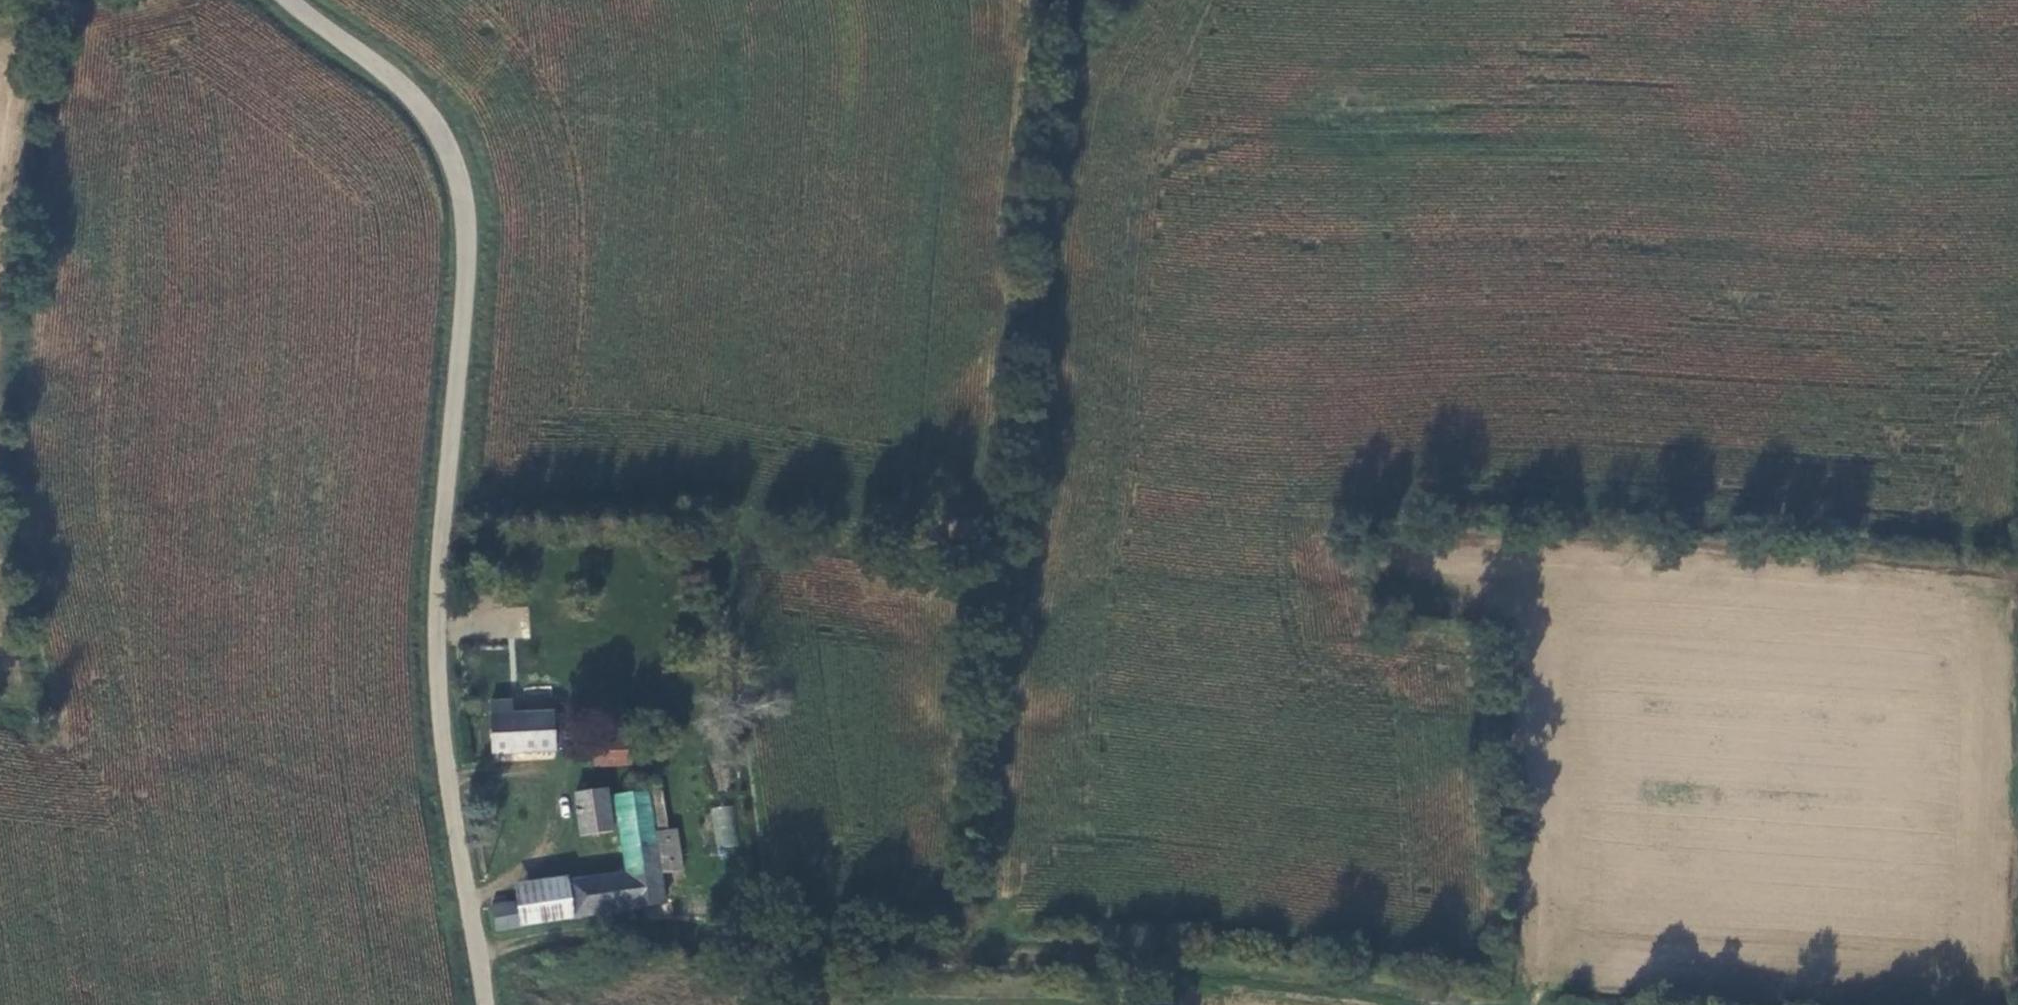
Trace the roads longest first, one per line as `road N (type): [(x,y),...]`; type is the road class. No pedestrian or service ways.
road 1 (unclassified): [(291,0),(386,70),(437,125),(463,192),(466,260),(436,570),(436,658),(486,1004)]

